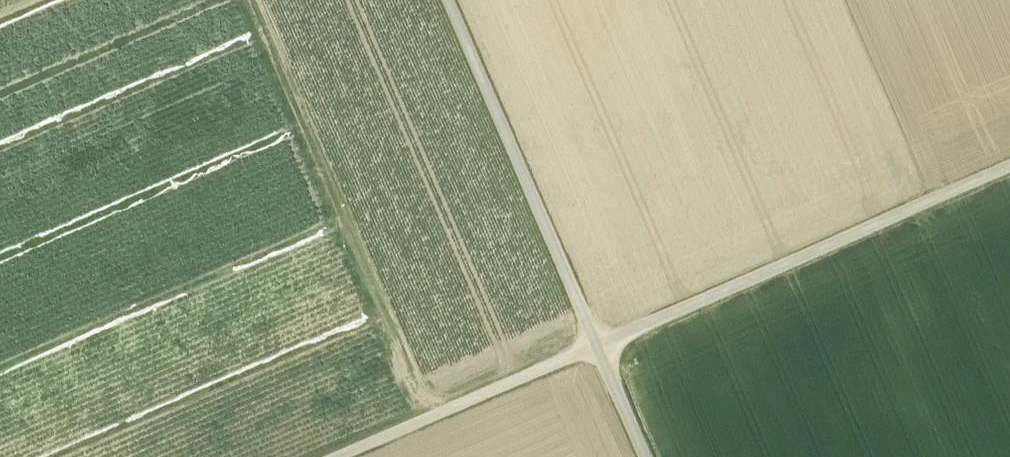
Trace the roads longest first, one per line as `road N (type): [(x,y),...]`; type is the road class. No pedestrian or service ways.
road 1 (track): [(447,0),(645,456)]
road 2 (track): [(1009,165),(596,344)]
road 3 (track): [(335,456),(596,344)]

